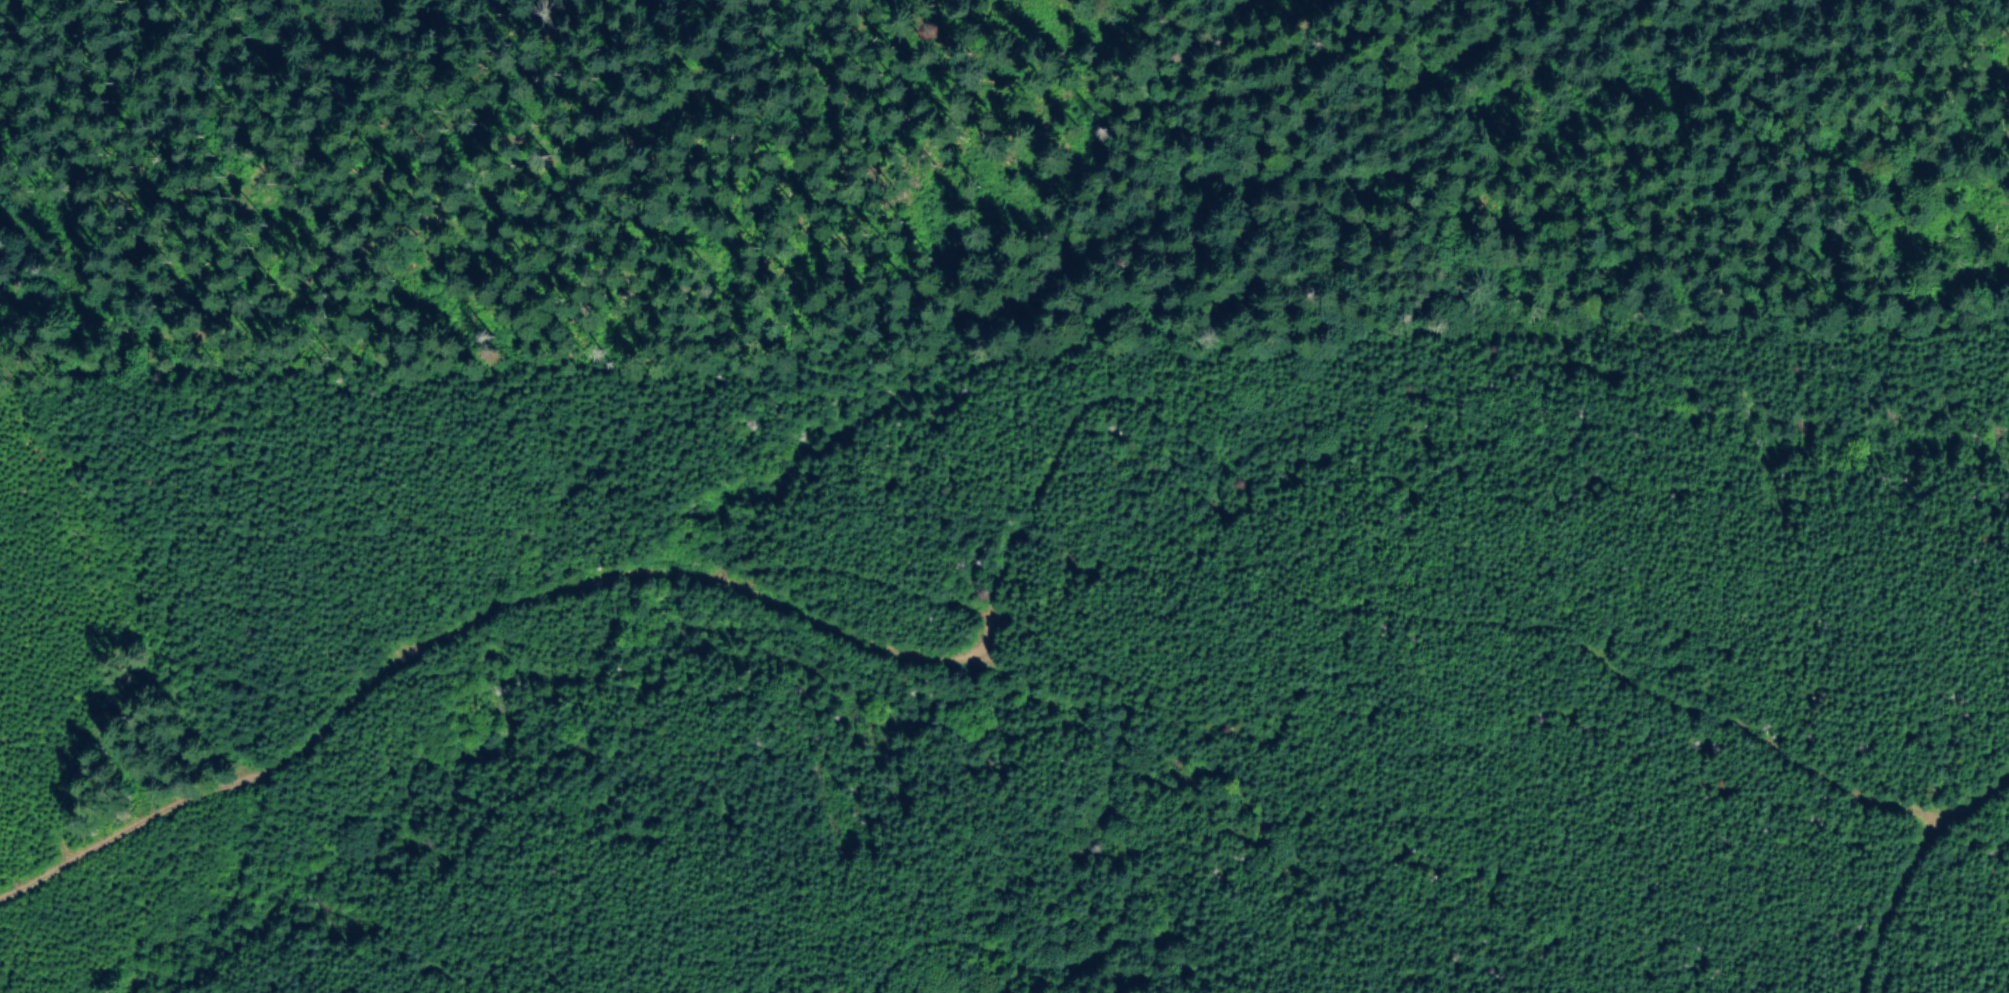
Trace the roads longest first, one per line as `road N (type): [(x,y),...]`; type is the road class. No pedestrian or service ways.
road 1 (residential): [(2008,771),(1947,808),(1891,802),(1820,781),(1736,729),(1654,704),(1477,620),(1236,646),(540,612),(409,656),(258,778),(152,819),(35,886),(0,896)]

